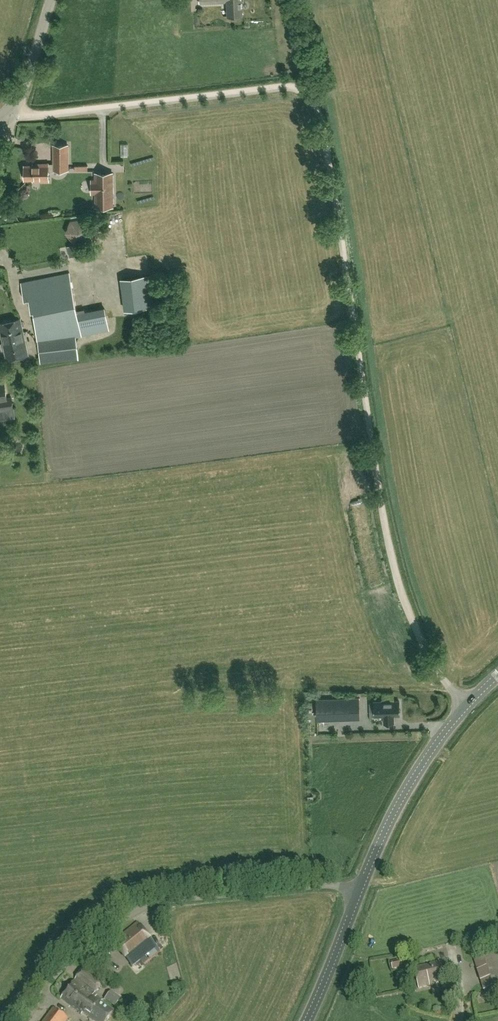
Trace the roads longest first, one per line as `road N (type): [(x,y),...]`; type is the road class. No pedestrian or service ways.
road 1 (track): [(437,670),(391,547),(330,164),(312,97),(282,86),(41,114),(9,111)]
road 2 (unclassified): [(25,1020),(68,964),(147,906),(324,885),(360,889)]
road 3 (tertiary): [(360,889),(414,776),(497,675)]
road 4 (tertiary): [(307,1020),(360,889)]

